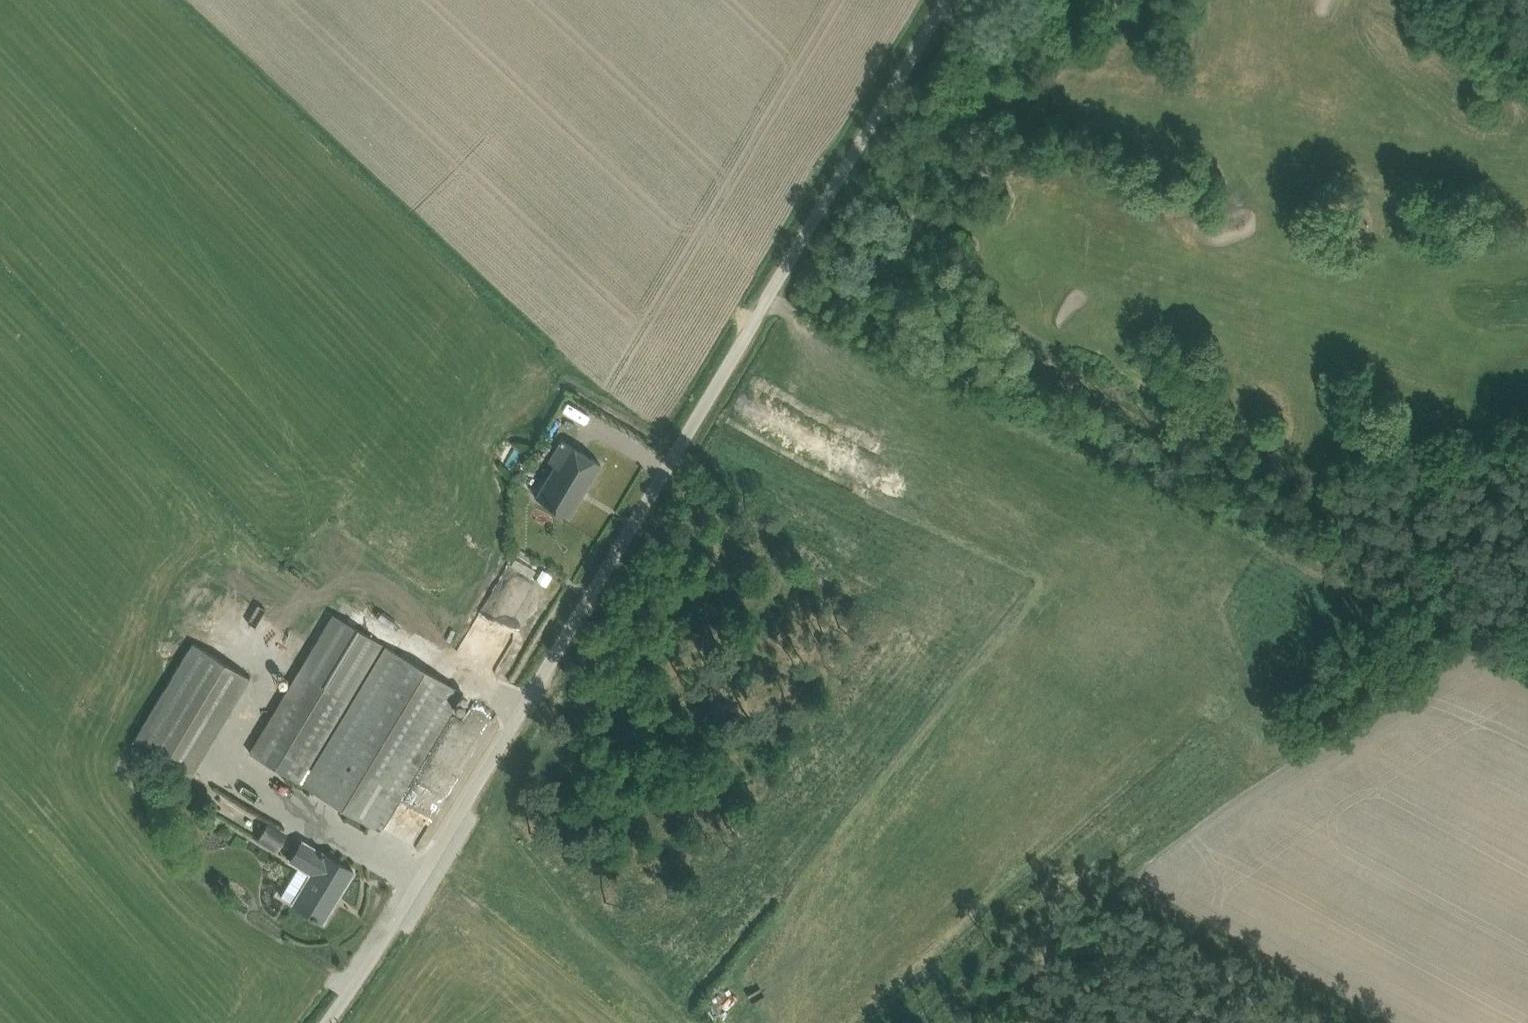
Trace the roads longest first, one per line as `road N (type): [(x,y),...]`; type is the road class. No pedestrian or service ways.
road 1 (unclassified): [(320,1022),(429,871),(960,0)]

